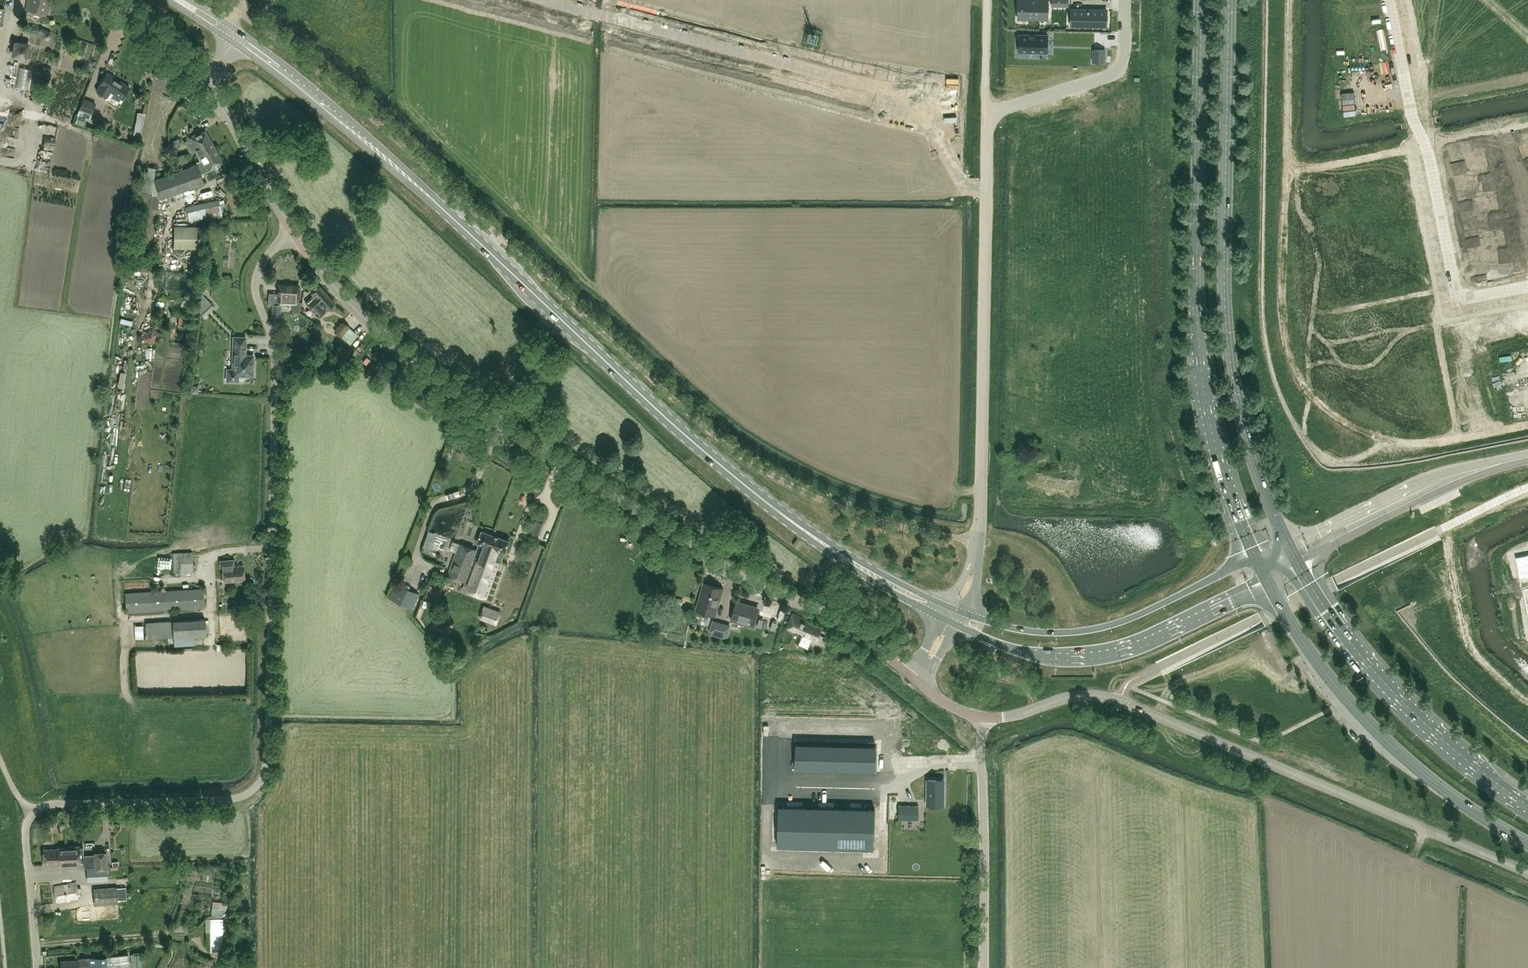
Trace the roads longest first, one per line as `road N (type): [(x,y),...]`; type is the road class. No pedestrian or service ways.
road 1 (unclassified): [(37,967),(26,833),(35,812),(63,802),(232,799),(254,788),(264,770),(275,358),(256,278),(293,230)]
road 2 (primary): [(877,576),(788,520),(331,111),(233,35)]
road 3 (unclassified): [(911,675),(835,615),(719,564),(429,373),(344,298),(293,230)]
road 4 (residential): [(981,717),(1071,696),(1120,699),(1527,871)]
road 5 (primary): [(1201,0),(1203,382),(1229,490),(1256,557)]
road 6 (primary): [(1288,543),(1244,431),(1229,359),(1229,0)]
road 7 (unclassified): [(974,560),(986,113)]
road 8 (residential): [(1400,0),(1452,304),(1527,288)]
road 9 (primary): [(1270,583),(1326,674),(1373,726),(1452,796),(1527,843)]
road 10 (primary): [(958,626),(1039,655),(1098,655),(1270,583)]
road 11 (primary): [(1527,805),(1393,691),(1300,567)]
road 12 (primary): [(1256,557),(1099,628),(1033,631),(966,613)]
road 13 (unclassified): [(983,967),(981,717)]
road 14 (unclassified): [(986,113),(1112,76),(1123,64),(1124,0)]
road 15 (unclassified): [(293,230),(215,96),(221,61)]
road 16 (residential): [(1527,459),(1436,480),(1379,510)]
road 17 (unclassified): [(221,61),(195,69),(121,0)]

